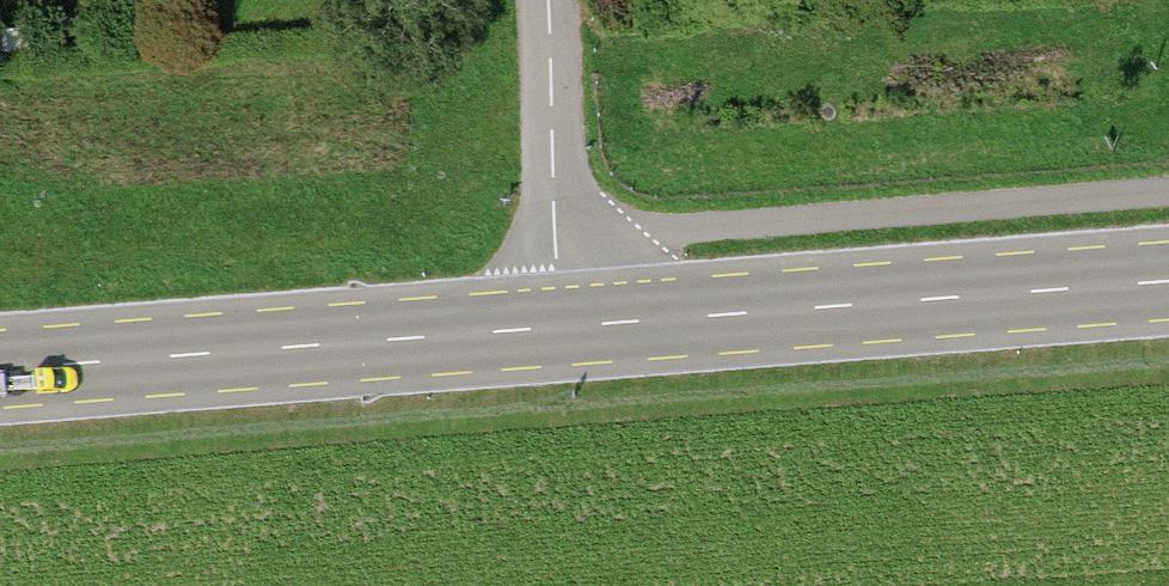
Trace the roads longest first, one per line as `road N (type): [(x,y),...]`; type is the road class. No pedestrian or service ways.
road 1 (track): [(572,233),(1168,191)]
road 2 (primary): [(580,328),(1168,282)]
road 3 (primary): [(0,372),(580,328)]
road 4 (tertiary): [(566,0),(580,328)]

